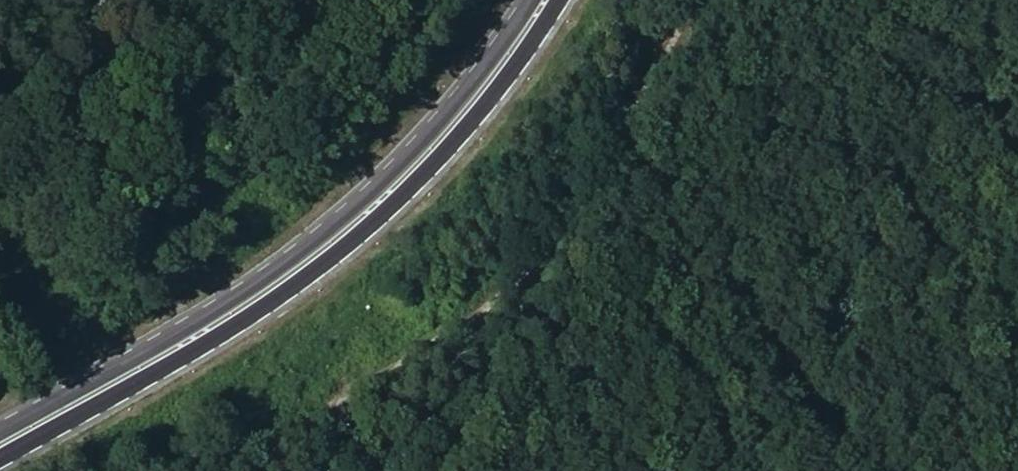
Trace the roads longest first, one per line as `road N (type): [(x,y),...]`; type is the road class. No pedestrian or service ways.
road 1 (primary): [(0,463),(245,319),(373,228),(515,73),(558,0)]
road 2 (primary): [(529,0),(424,137),(305,250),(149,350),(0,431)]
road 3 (track): [(0,278),(357,120),(441,0)]
road 4 (track): [(710,0),(662,60),(563,236),(468,335)]
road 5 (track): [(468,335),(389,358),(249,426),(110,470)]

